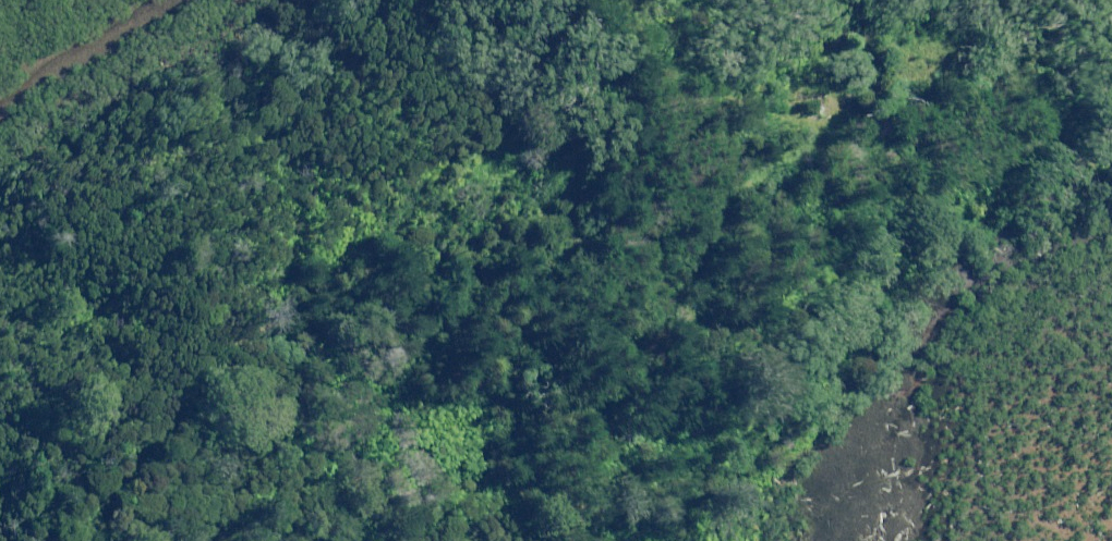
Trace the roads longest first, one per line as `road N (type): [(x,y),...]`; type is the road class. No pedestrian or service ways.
road 1 (track): [(1111,148),(959,252),(925,314),(899,342),(860,355),(758,456),(662,481),(605,506),(555,502),(527,476),(513,418),(578,418),(607,406),(638,355),(648,314),(737,167),(767,142),(852,111),(847,74),(758,85),(688,115),(630,162),(608,199),(546,242),(270,304),(243,322),(172,411),(94,476),(54,540)]

